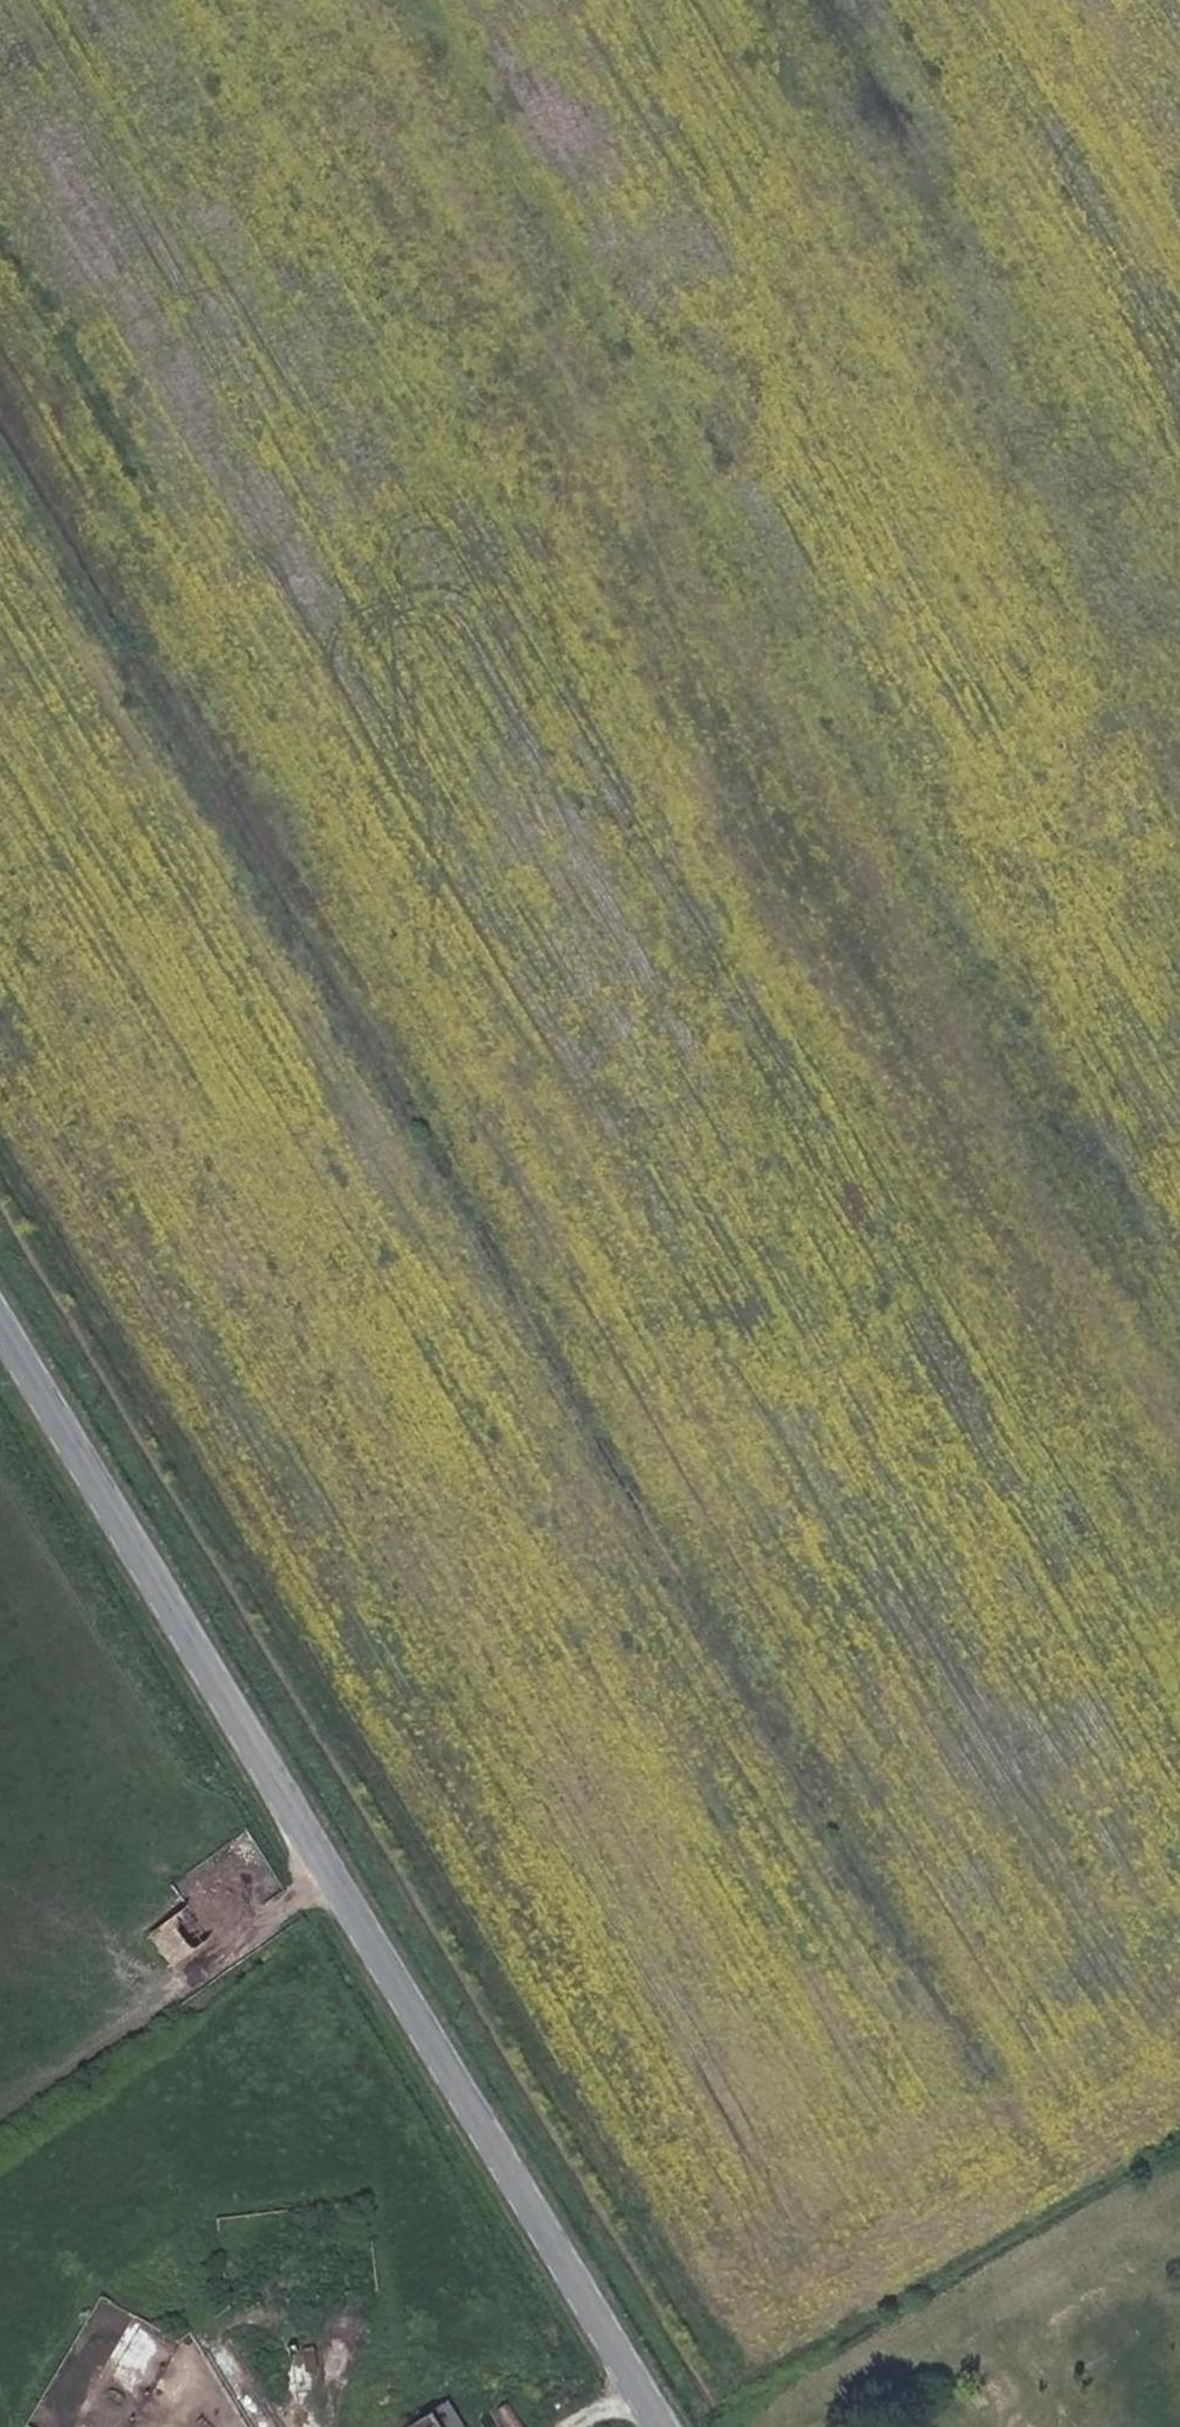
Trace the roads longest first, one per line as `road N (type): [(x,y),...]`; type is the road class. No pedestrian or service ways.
road 1 (tertiary): [(0,1323),(659,2426)]

